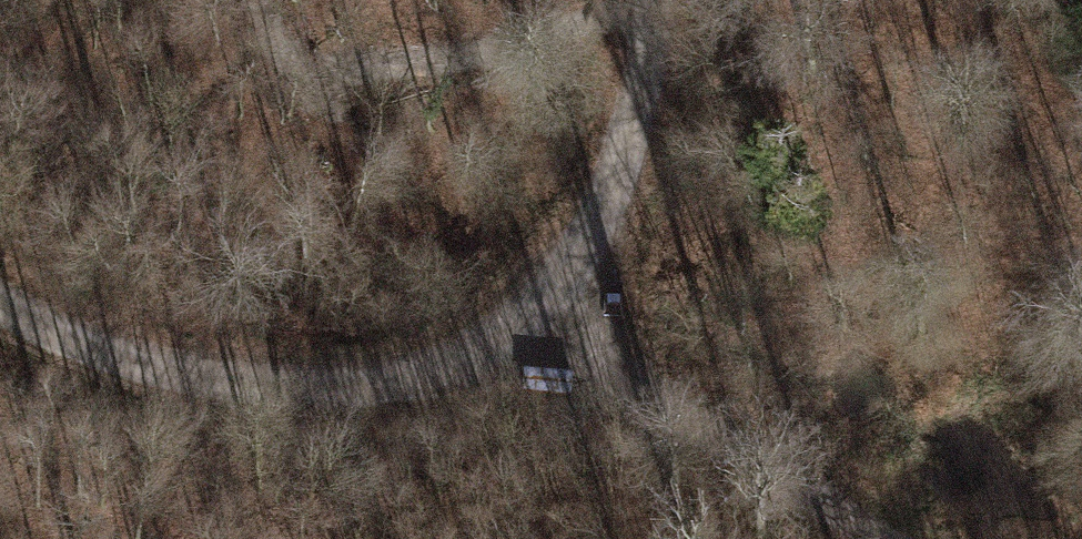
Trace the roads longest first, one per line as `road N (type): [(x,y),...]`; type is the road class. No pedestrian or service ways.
road 1 (track): [(0,305),(132,361),(254,383),(379,382),(480,352),(558,287),(610,203),(629,152),(661,0)]
road 2 (track): [(248,0),(301,84),(568,38),(634,0)]
road 3 (track): [(523,322),(891,538)]

